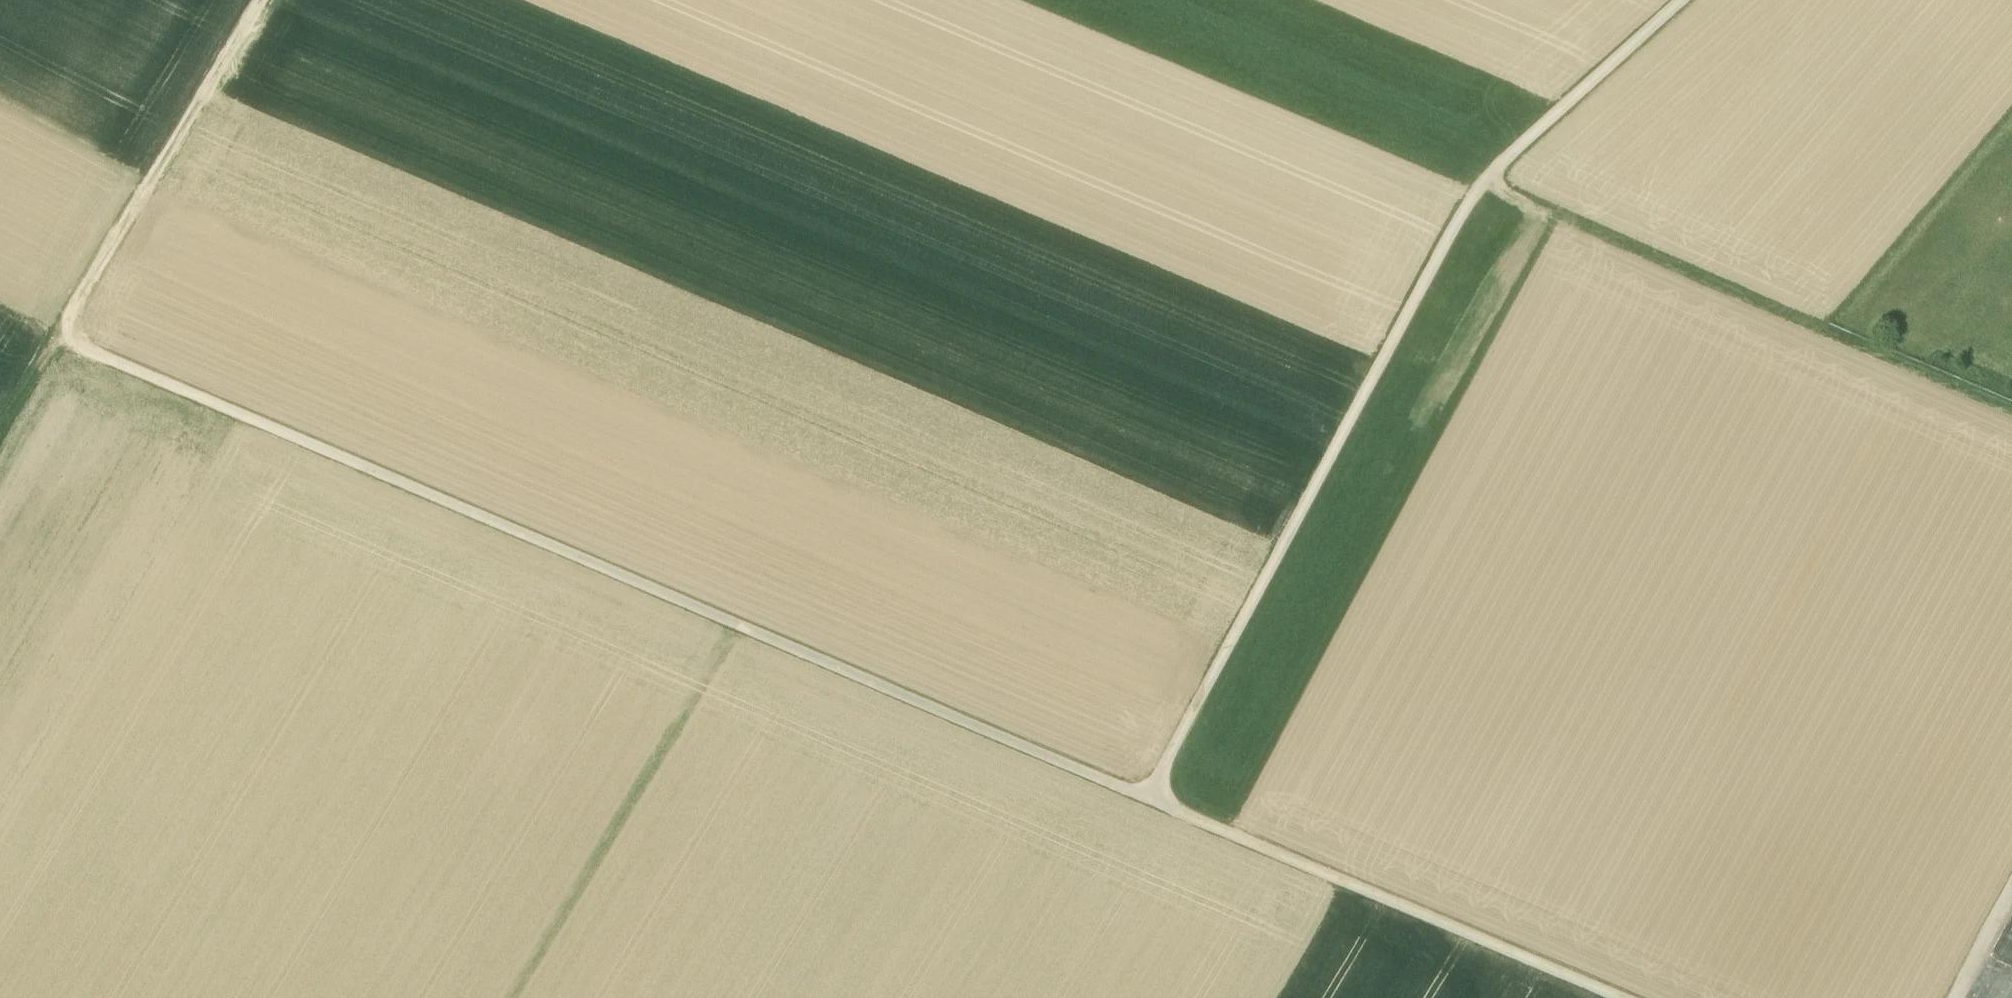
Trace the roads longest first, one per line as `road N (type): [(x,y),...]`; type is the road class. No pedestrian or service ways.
road 1 (track): [(66,347),(1600,997)]
road 2 (track): [(1687,0),(1487,183),(1162,811)]
road 3 (track): [(1487,183),(2011,416)]
road 4 (track): [(66,347),(279,0)]
road 5 (track): [(0,457),(66,347)]

